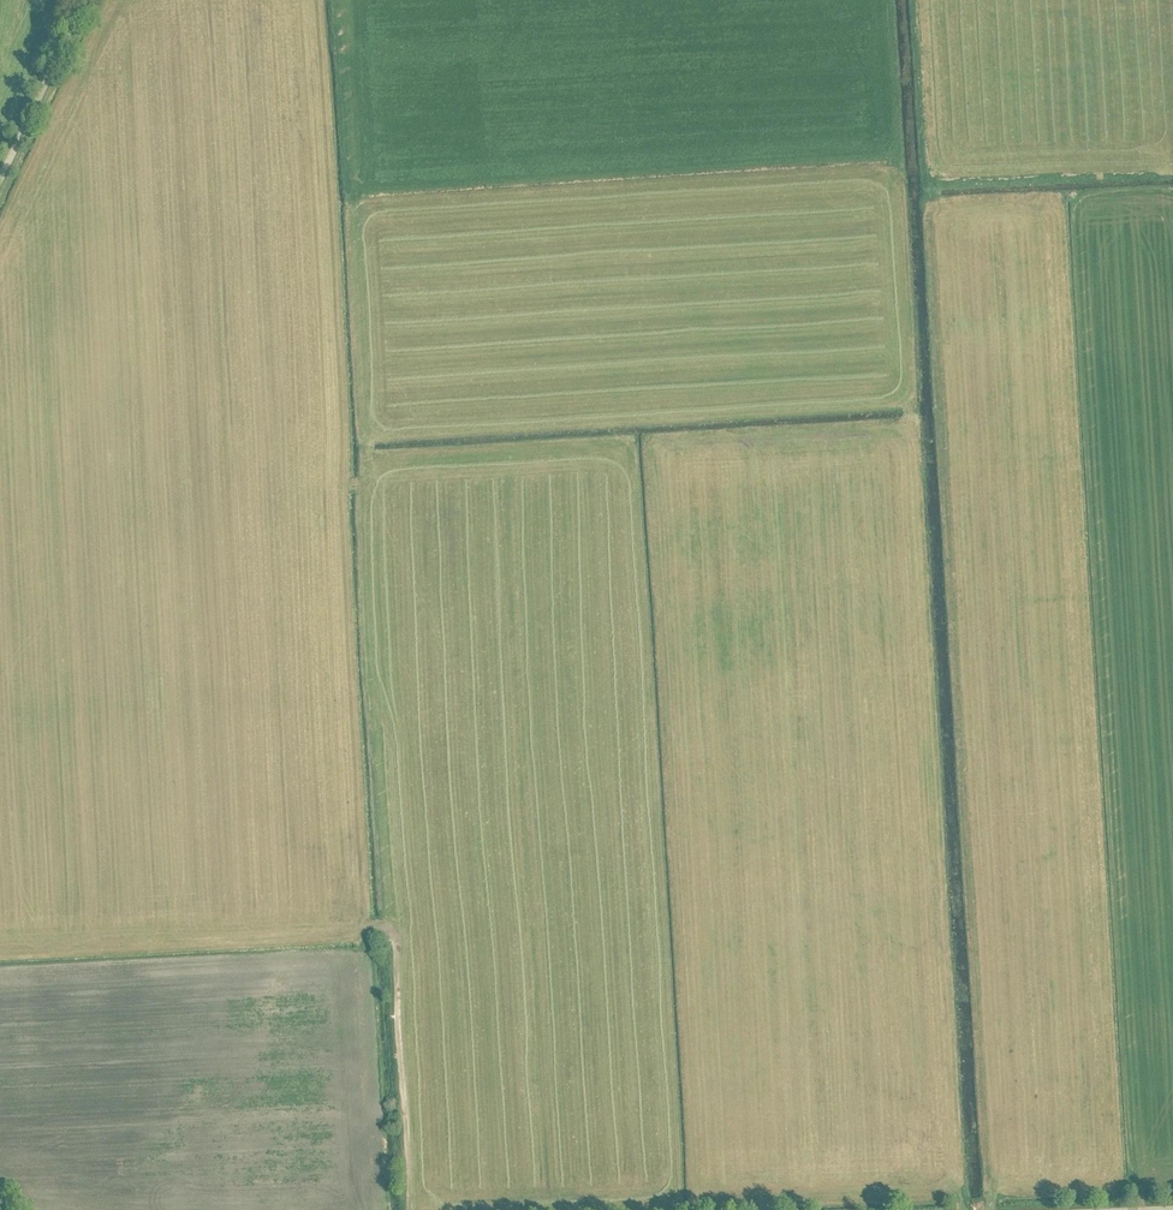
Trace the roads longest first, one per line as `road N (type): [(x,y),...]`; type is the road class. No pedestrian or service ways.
road 1 (unclassified): [(0,179),(83,0)]

